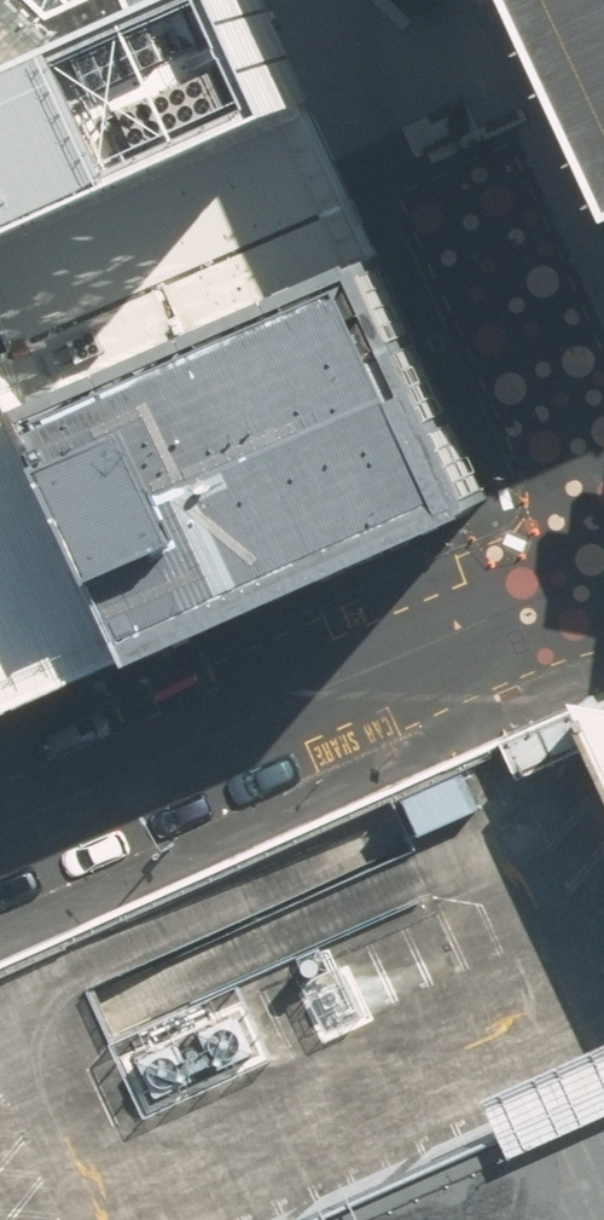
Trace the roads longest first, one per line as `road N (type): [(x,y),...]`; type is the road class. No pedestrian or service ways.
road 1 (residential): [(0,828),(532,599),(603,577)]

